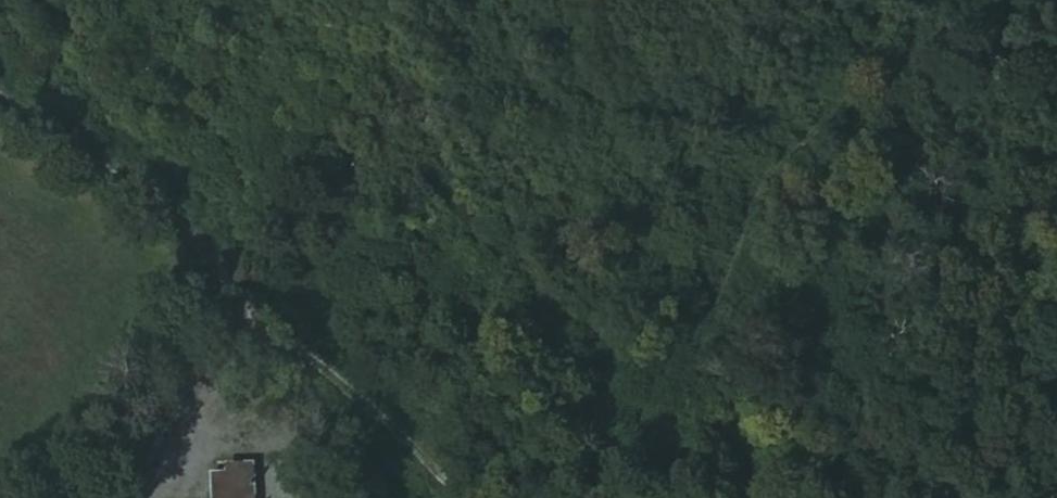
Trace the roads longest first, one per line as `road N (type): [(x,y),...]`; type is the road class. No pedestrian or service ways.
road 1 (track): [(474,497),(240,291)]
road 2 (track): [(240,291),(0,97)]

